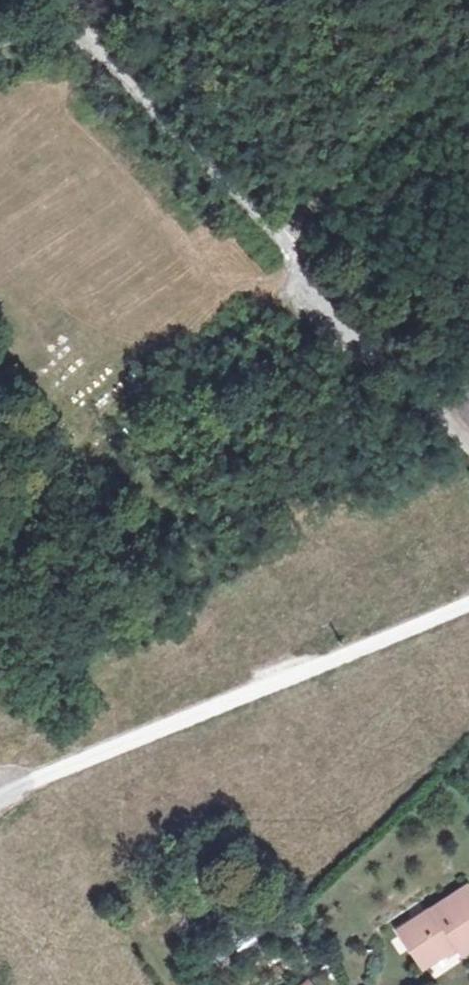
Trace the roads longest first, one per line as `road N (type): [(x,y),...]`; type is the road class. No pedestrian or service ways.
road 1 (track): [(0,43),(79,32),(405,394)]

